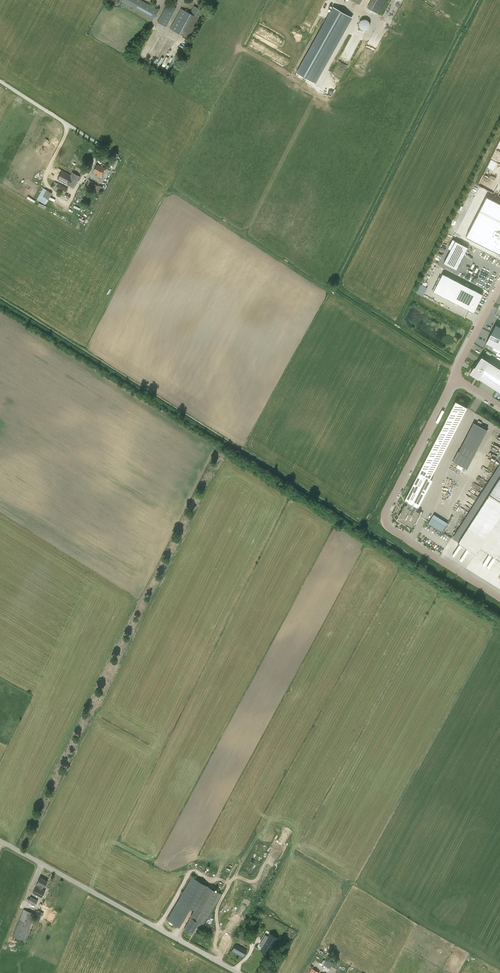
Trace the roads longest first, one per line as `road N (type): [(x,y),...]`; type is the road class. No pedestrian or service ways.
road 1 (unclassified): [(499,598),(385,518),(454,378)]
road 2 (unclassified): [(238,972),(0,841)]

